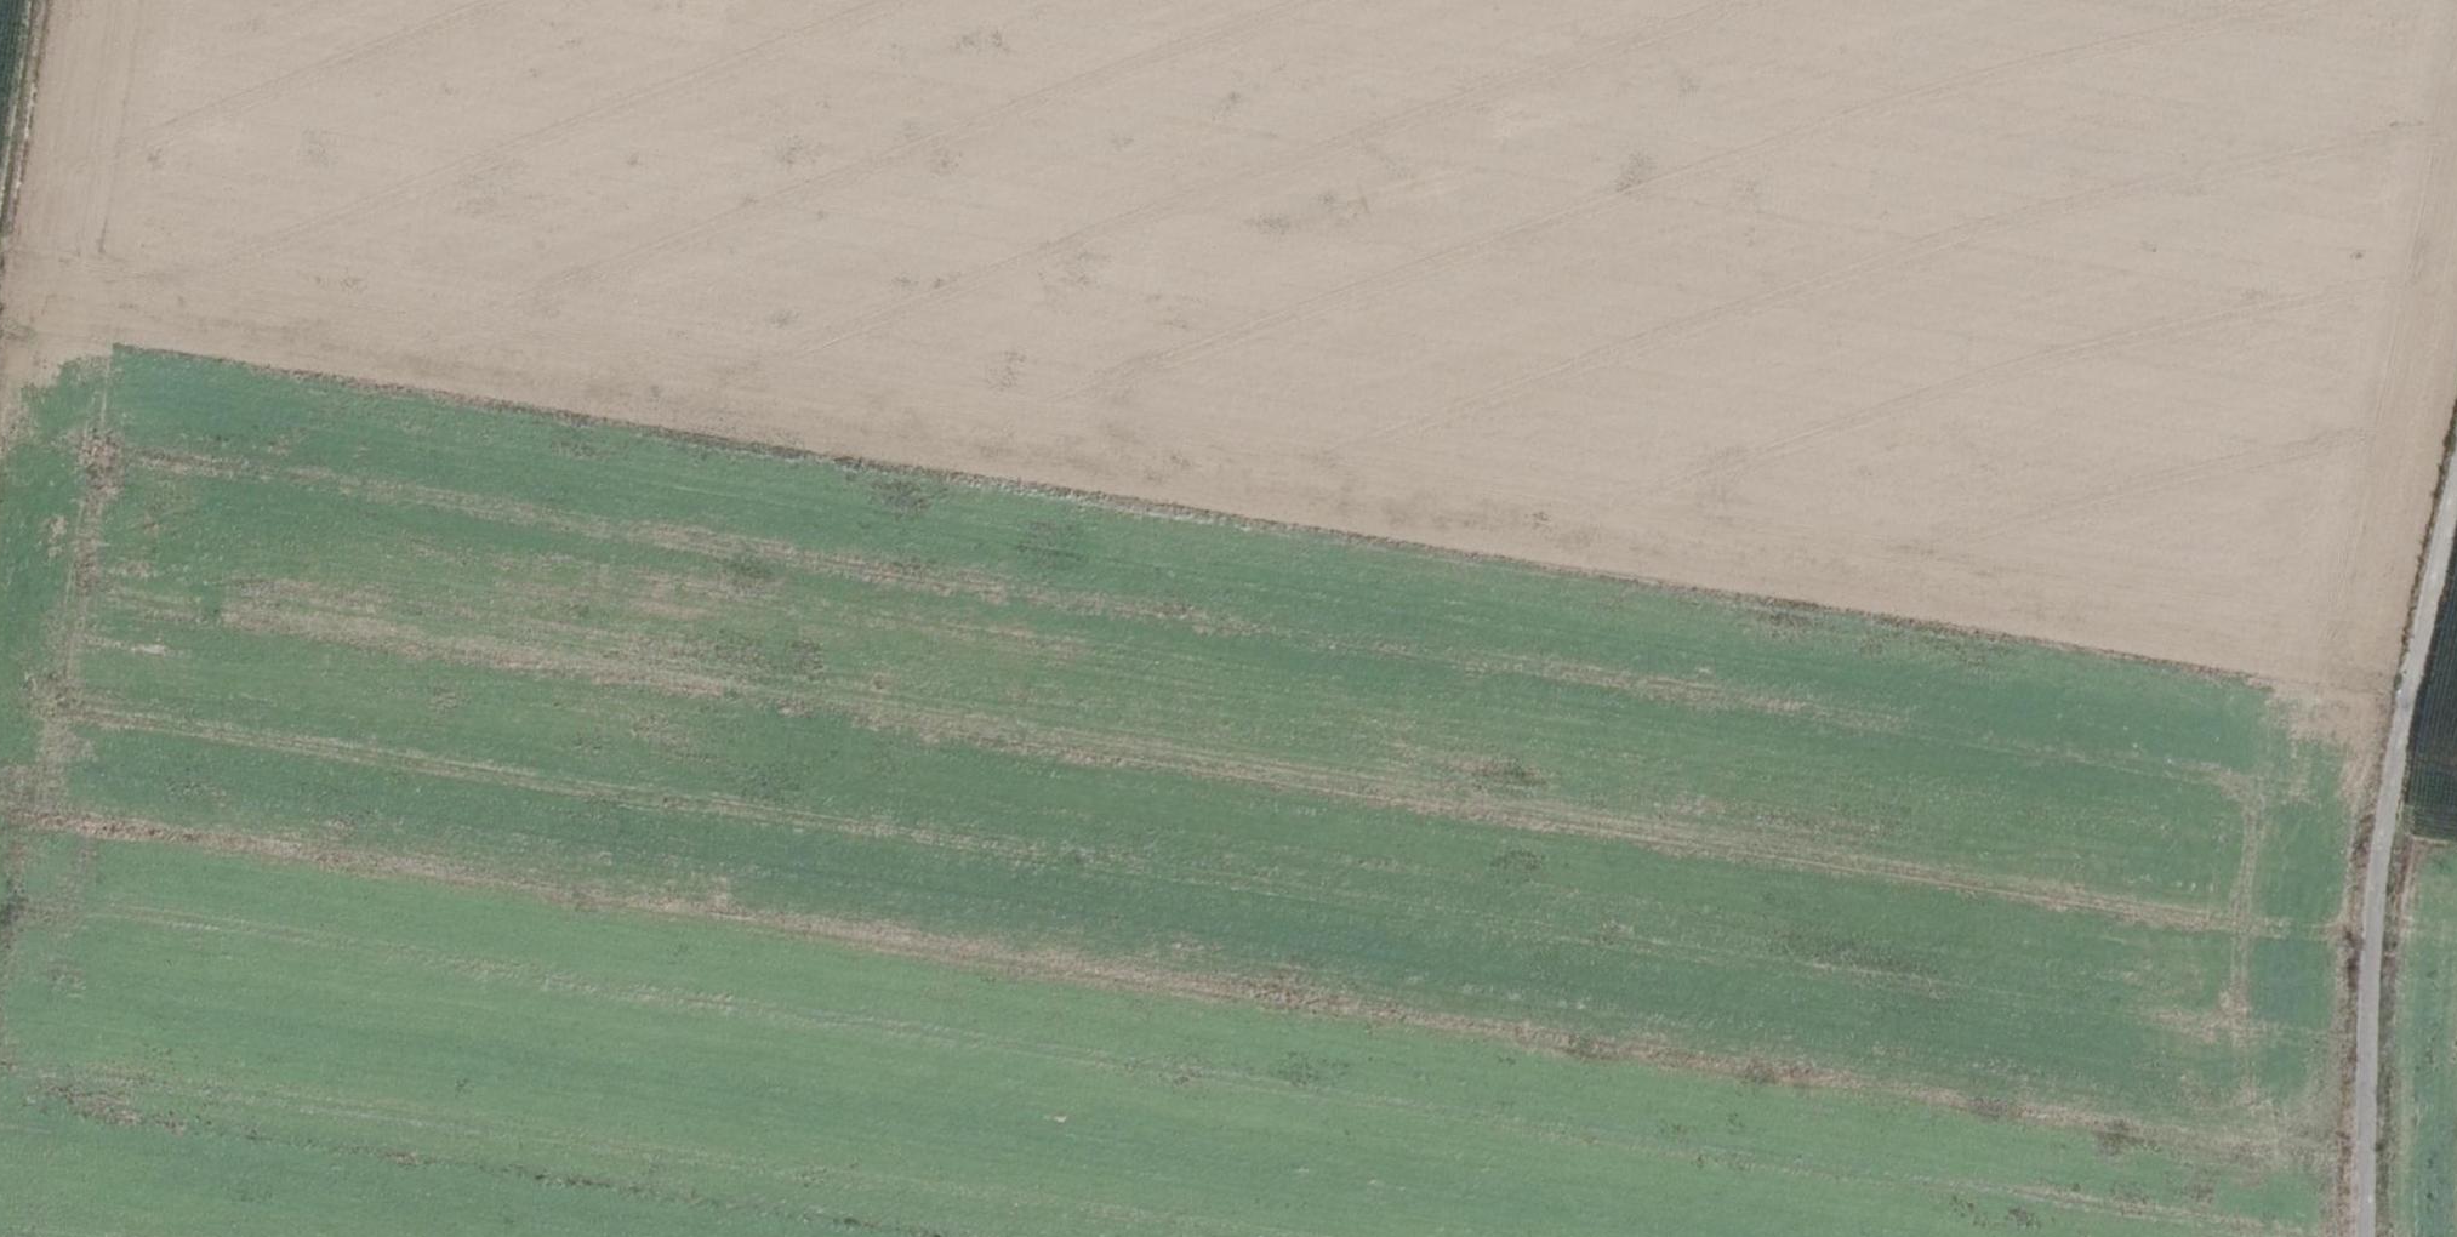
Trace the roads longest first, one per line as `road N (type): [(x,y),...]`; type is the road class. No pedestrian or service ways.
road 1 (unclassified): [(2362,1236),(2362,1043),(2392,771),(2456,480)]
road 2 (track): [(0,242),(36,0)]

